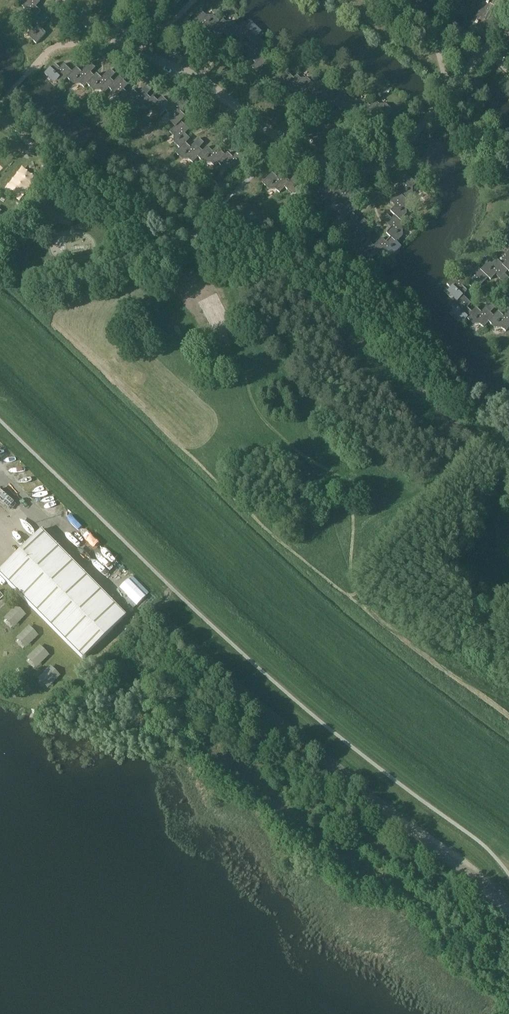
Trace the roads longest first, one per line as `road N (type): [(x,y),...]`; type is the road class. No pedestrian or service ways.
road 1 (residential): [(63,0),(104,34),(191,74),(281,138),(344,167),(381,166),(479,55),(508,35)]

